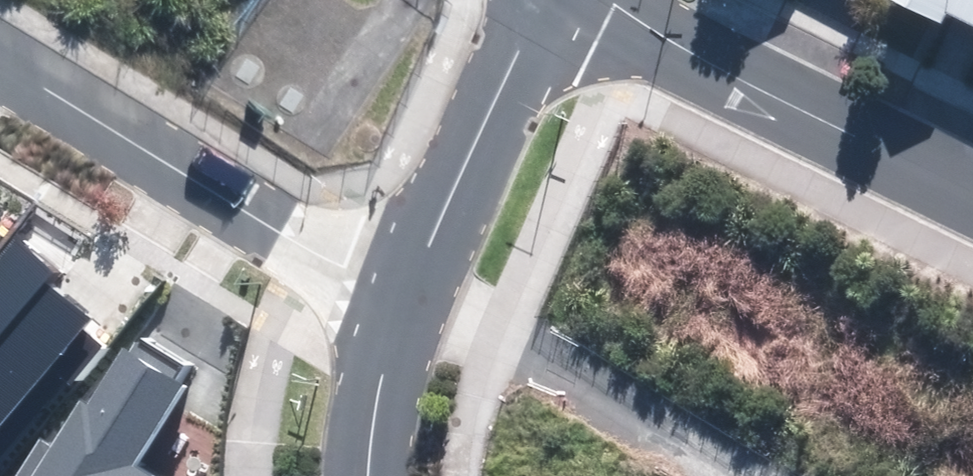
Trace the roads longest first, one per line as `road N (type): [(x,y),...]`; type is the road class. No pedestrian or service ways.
road 1 (residential): [(0,61),(309,246),(406,292)]
road 2 (residential): [(600,0),(643,36),(972,199)]
road 3 (residential): [(406,292),(715,475)]
road 4 (tertiary): [(406,292),(537,0)]
road 5 (tertiary): [(368,475),(374,418),(406,292)]

